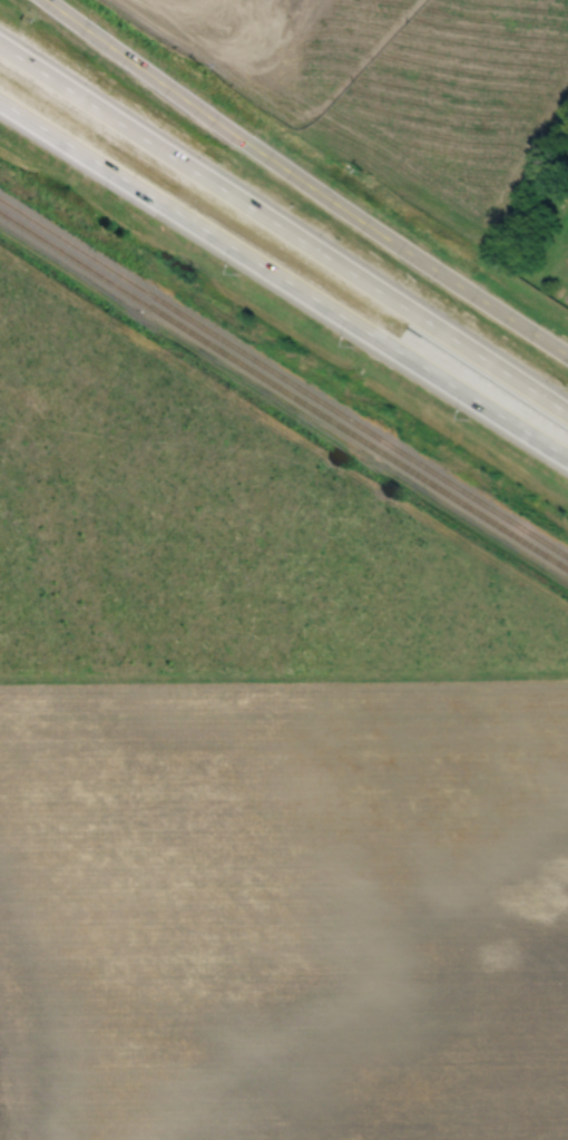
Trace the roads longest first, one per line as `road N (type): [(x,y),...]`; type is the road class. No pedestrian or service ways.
road 1 (motorway): [(567,413),(0,45)]
road 2 (motorway): [(0,100),(567,458)]
road 3 (residential): [(567,357),(47,0)]

